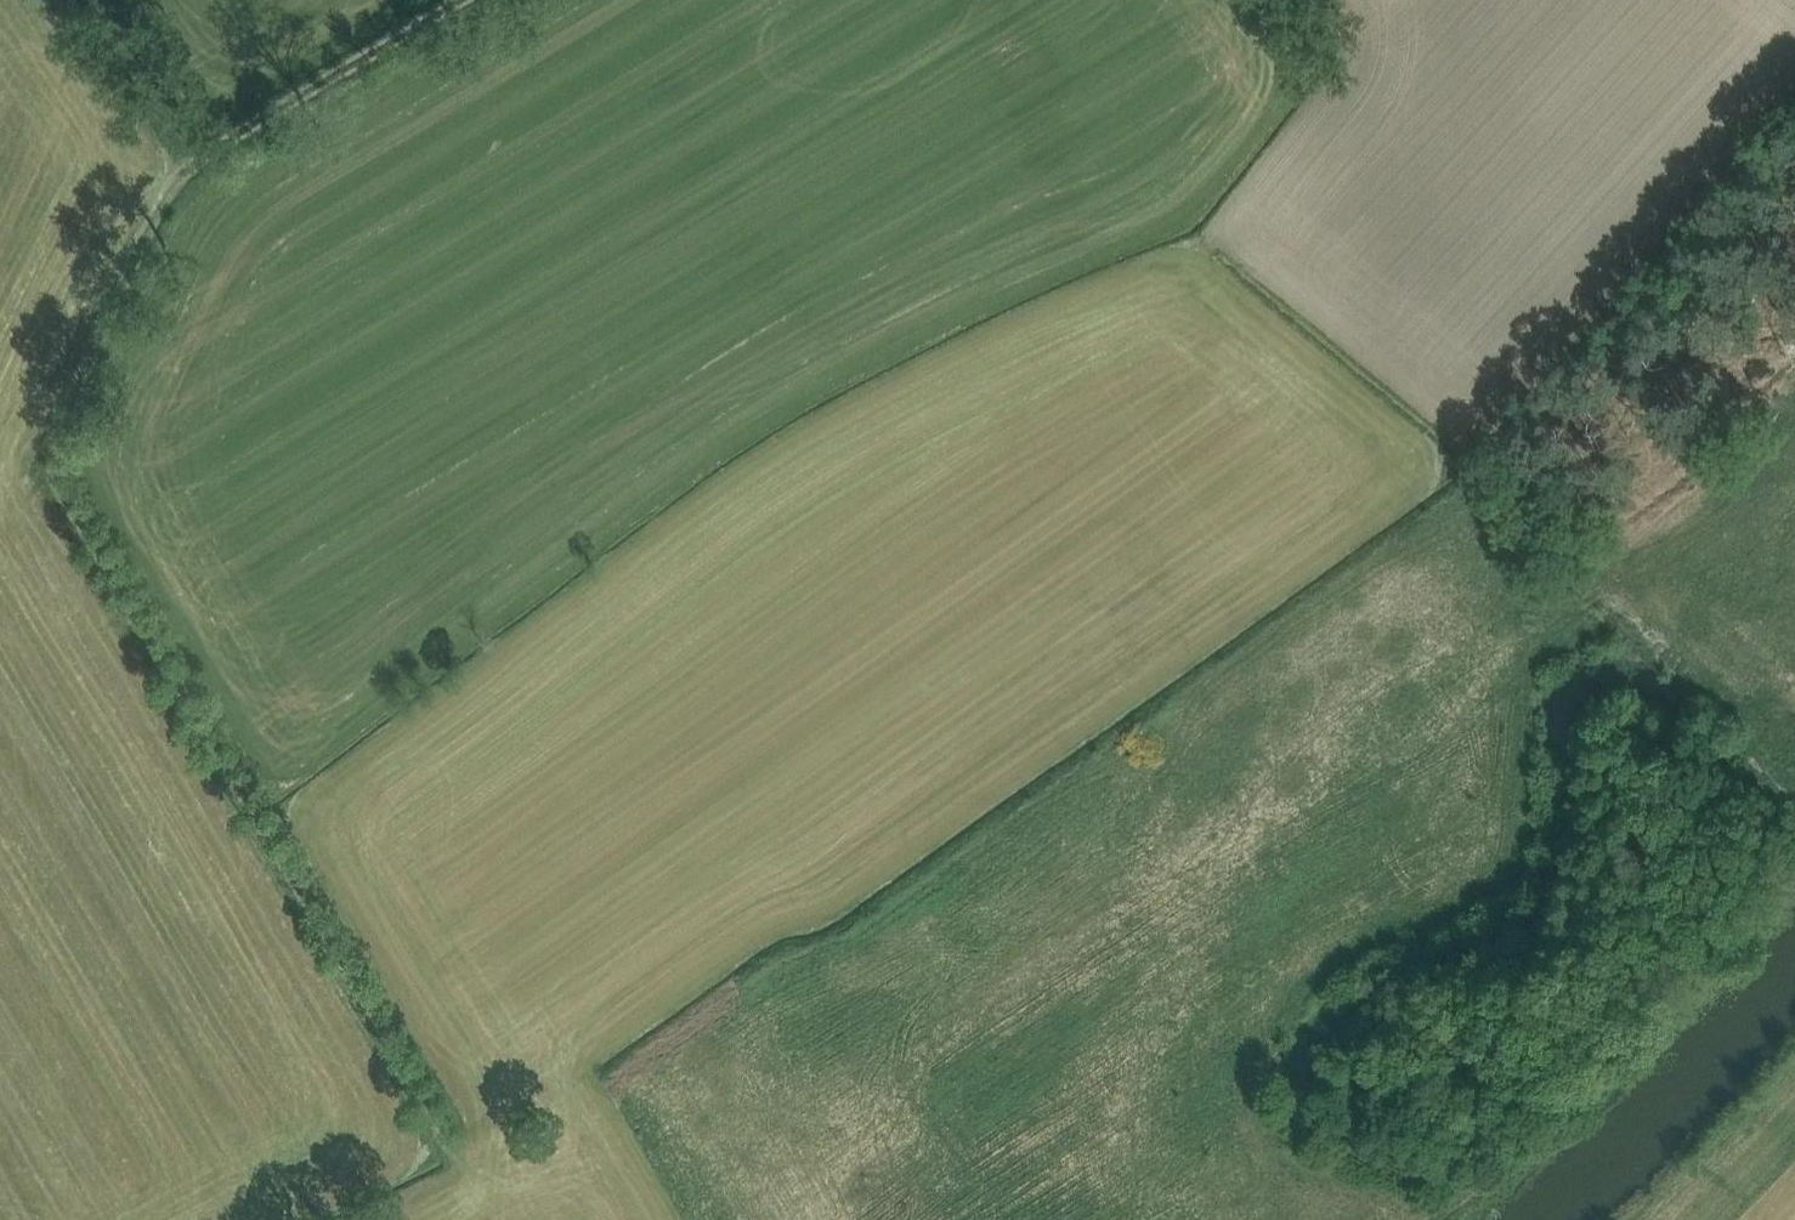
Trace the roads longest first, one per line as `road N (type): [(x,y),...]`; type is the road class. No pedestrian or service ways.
road 1 (track): [(1794,850),(1609,1060),(1431,1219)]

